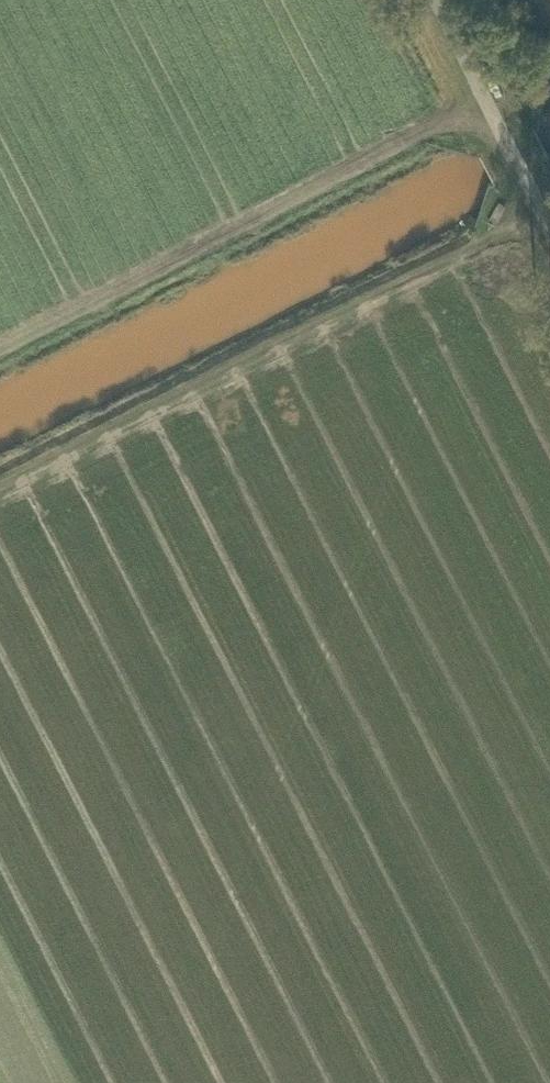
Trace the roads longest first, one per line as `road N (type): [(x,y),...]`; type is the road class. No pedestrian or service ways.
road 1 (unclassified): [(549,233),(432,0)]

